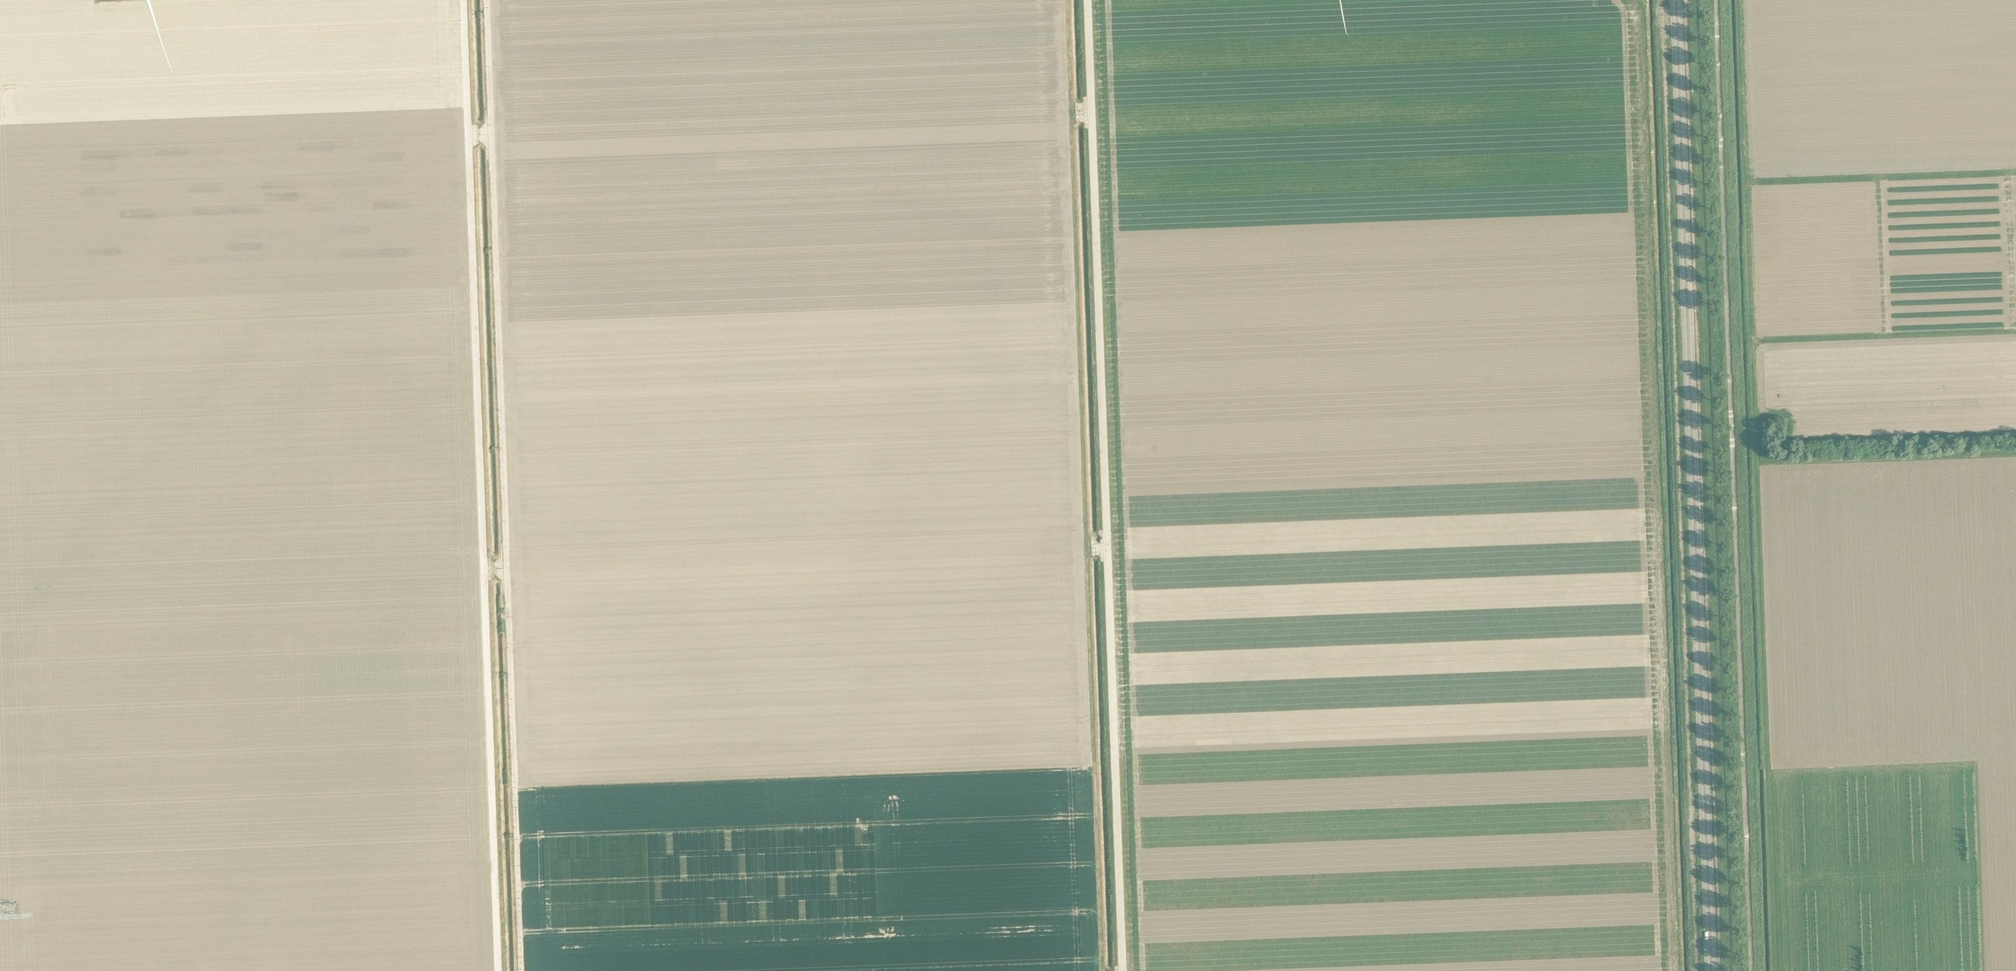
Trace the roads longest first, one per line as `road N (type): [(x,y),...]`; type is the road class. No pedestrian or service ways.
road 1 (secondary): [(1710,970),(1675,0)]

